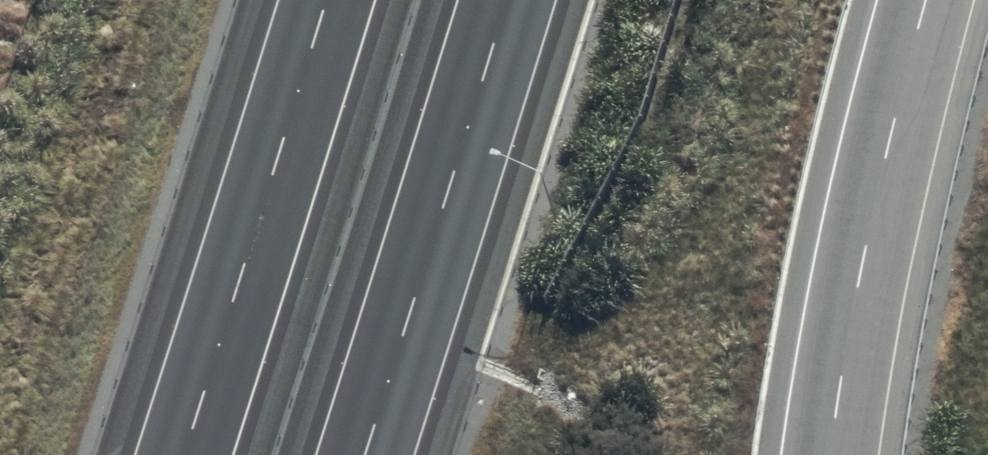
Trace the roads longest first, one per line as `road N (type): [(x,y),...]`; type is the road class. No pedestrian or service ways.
road 1 (motorway): [(183,454),(325,0)]
road 2 (motorway): [(508,0),(367,454)]
road 3 (unclassified): [(927,0),(869,227),(831,454)]

